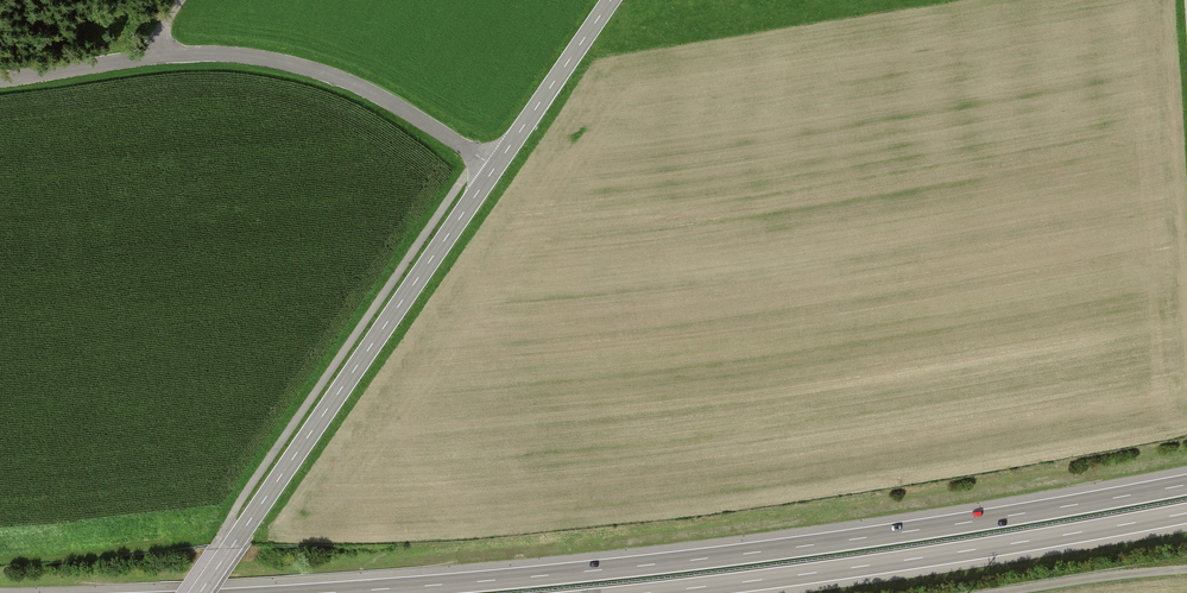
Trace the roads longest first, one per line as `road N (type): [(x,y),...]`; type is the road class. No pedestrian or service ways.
road 1 (motorway): [(1186,484),(758,552),(317,592)]
road 2 (motorway): [(645,592),(1186,513)]
road 3 (tertiary): [(0,80),(159,56),(277,61),(385,100),(495,167)]
road 4 (primary): [(200,592),(495,167)]
road 5 (primary): [(495,167),(611,0)]
road 6 (track): [(996,592),(1186,570)]

